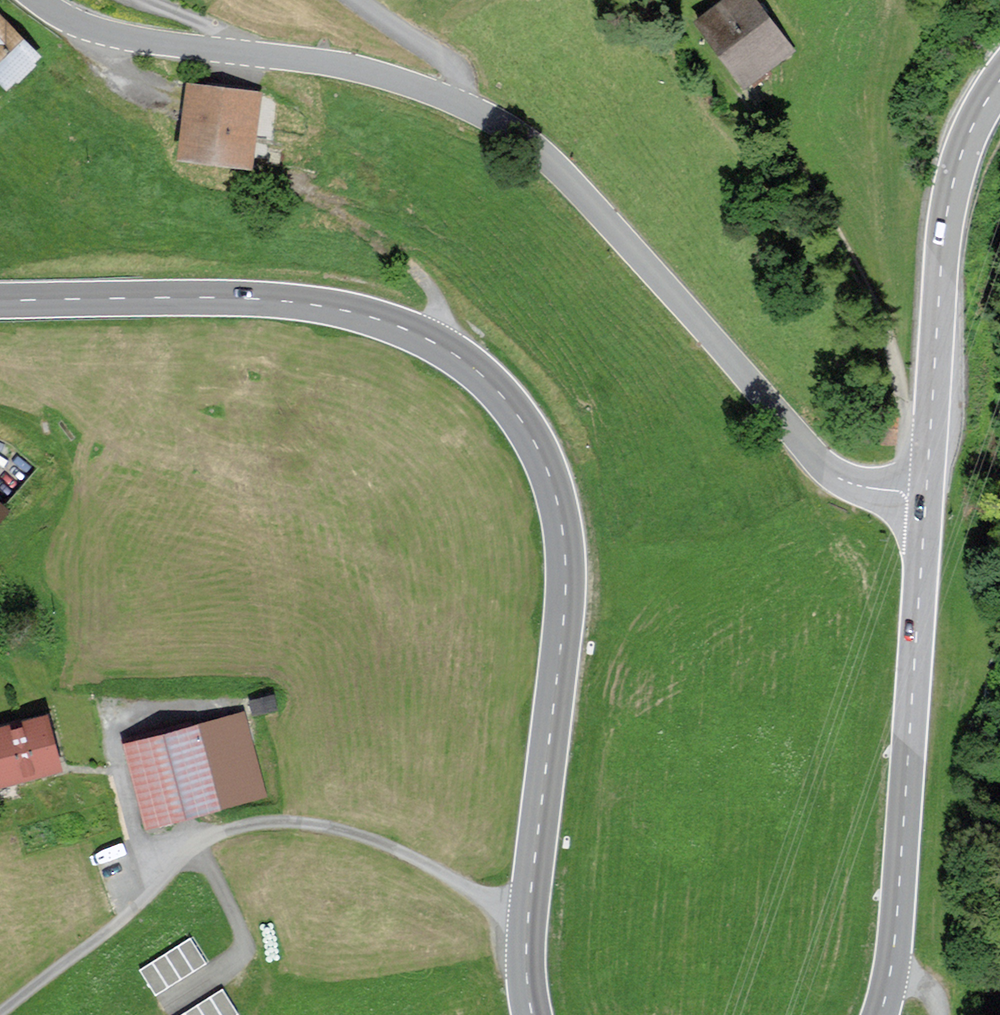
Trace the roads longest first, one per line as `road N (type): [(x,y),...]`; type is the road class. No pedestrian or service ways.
road 1 (primary): [(527,924),(566,558),(554,489),(512,409),(457,356),(339,311),(206,300),(0,302)]
road 2 (residential): [(527,924),(361,834),(298,822),(244,825),(198,847),(123,920),(0,1014)]
road 3 (unclassified): [(470,109),(580,193),(825,467),(854,485),(925,501)]
road 4 (primary): [(925,501),(896,934),(879,1014)]
road 5 (unclassified): [(37,0),(94,30),(365,72),(470,109)]
road 6 (primary): [(999,82),(971,133),(949,207),(925,501)]
road 7 (track): [(751,102),(833,224),(879,314),(908,417),(930,432)]
road 8 (residential): [(470,109),(460,70),(359,0)]

